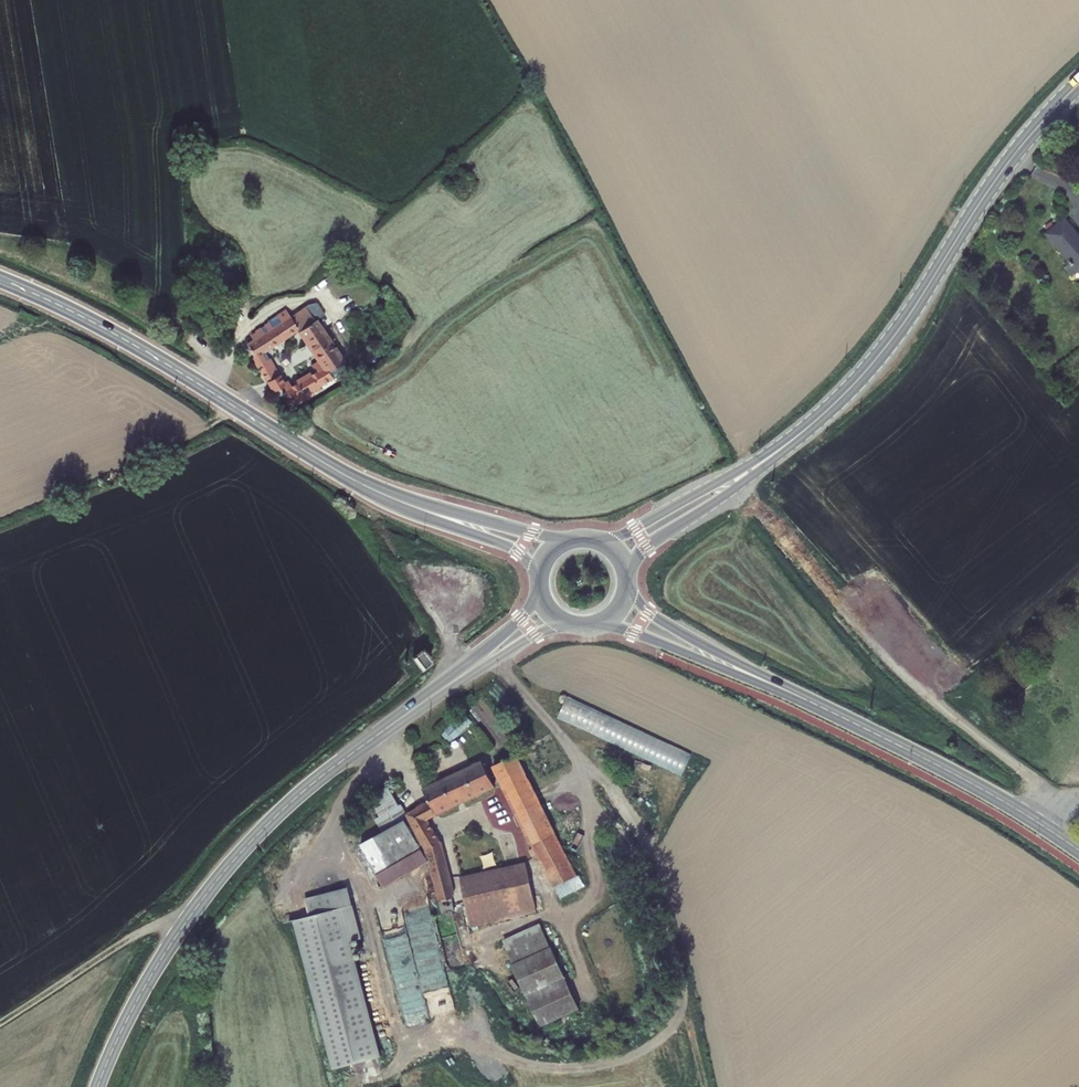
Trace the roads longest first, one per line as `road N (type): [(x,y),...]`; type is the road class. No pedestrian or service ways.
road 1 (tertiary): [(97,1086),(157,967),(229,866),(302,794),(421,706)]
road 2 (secondary): [(0,279),(109,331),(386,496)]
road 3 (tertiary): [(1078,84),(1006,165),(896,336),(811,426)]
road 4 (secondary): [(1078,849),(963,778),(802,697)]
road 5 (tertiary): [(811,426),(640,526),(596,539)]
road 6 (tertiary): [(628,573),(642,550),(811,426)]
road 7 (track): [(0,1030),(149,931),(192,913)]
road 8 (secondary): [(593,625),(802,697)]
road 9 (secondary): [(802,697),(660,618),(629,584)]
road 10 (secondary): [(577,538),(386,496)]
road 11 (secondary): [(386,496),(512,549),(540,581)]
road 12 (tertiary): [(421,706),(538,634),(571,624)]
road 13 (tertiary): [(541,588),(522,617),(421,706)]

